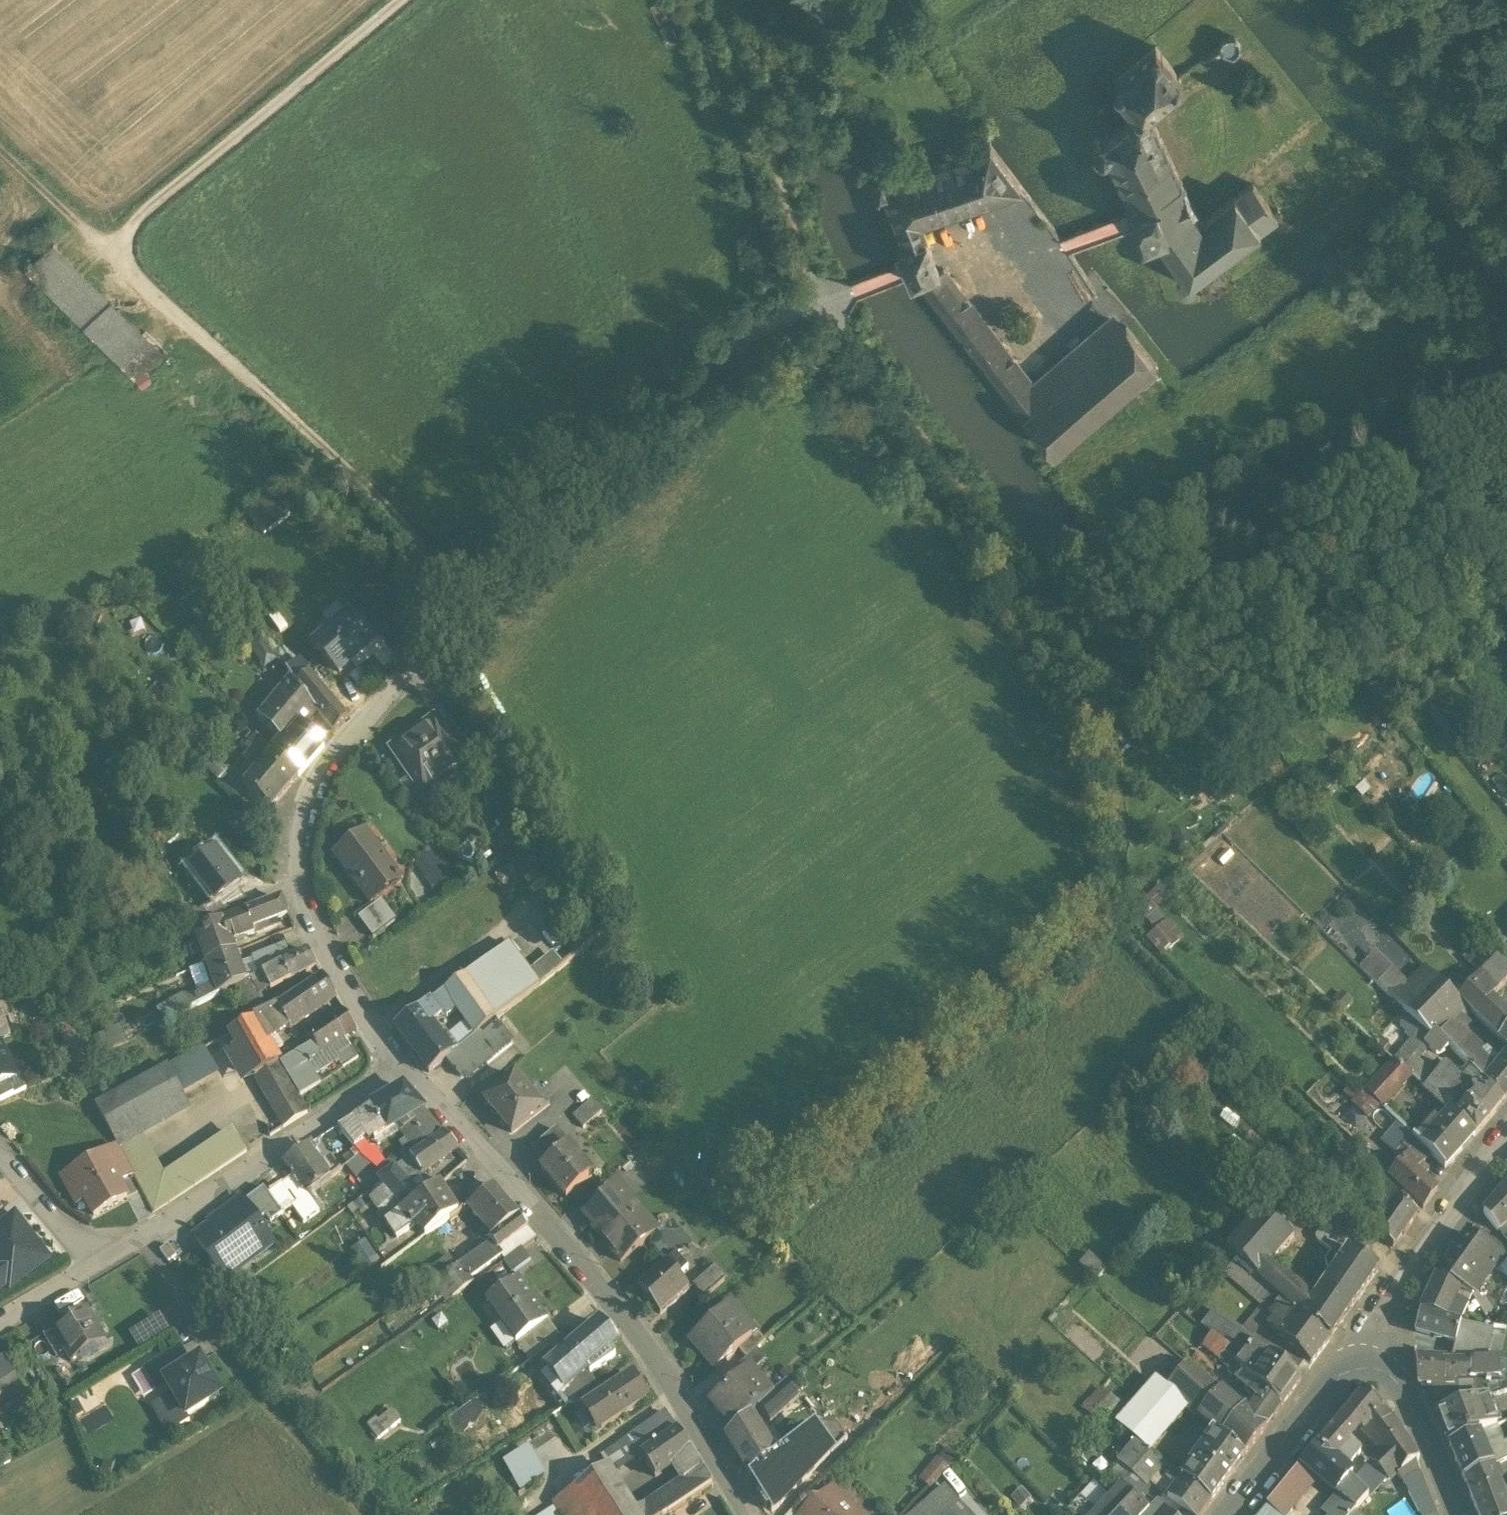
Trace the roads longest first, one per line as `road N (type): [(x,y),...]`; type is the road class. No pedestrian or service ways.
road 1 (track): [(424,656),(414,639),(421,545),(109,250),(402,0)]
road 2 (residential): [(749,1514),(648,1342),(509,1179),(400,1068)]
road 3 (residential): [(400,1068),(311,926),(296,887),(297,843),(317,779),(424,656)]
road 4 (track): [(481,602),(762,328),(822,302)]
road 5 (residential): [(400,1068),(94,1262)]
road 6 (residential): [(1356,1369),(1402,1280),(1506,1140)]
road 7 (tertiary): [(1224,1514),(1327,1386),(1356,1369)]
road 8 (tertiary): [(1356,1369),(1377,1369),(1402,1391),(1462,1514)]
road 9 (track): [(0,147),(109,250)]
road 10 (residential): [(94,1262),(0,1155)]

